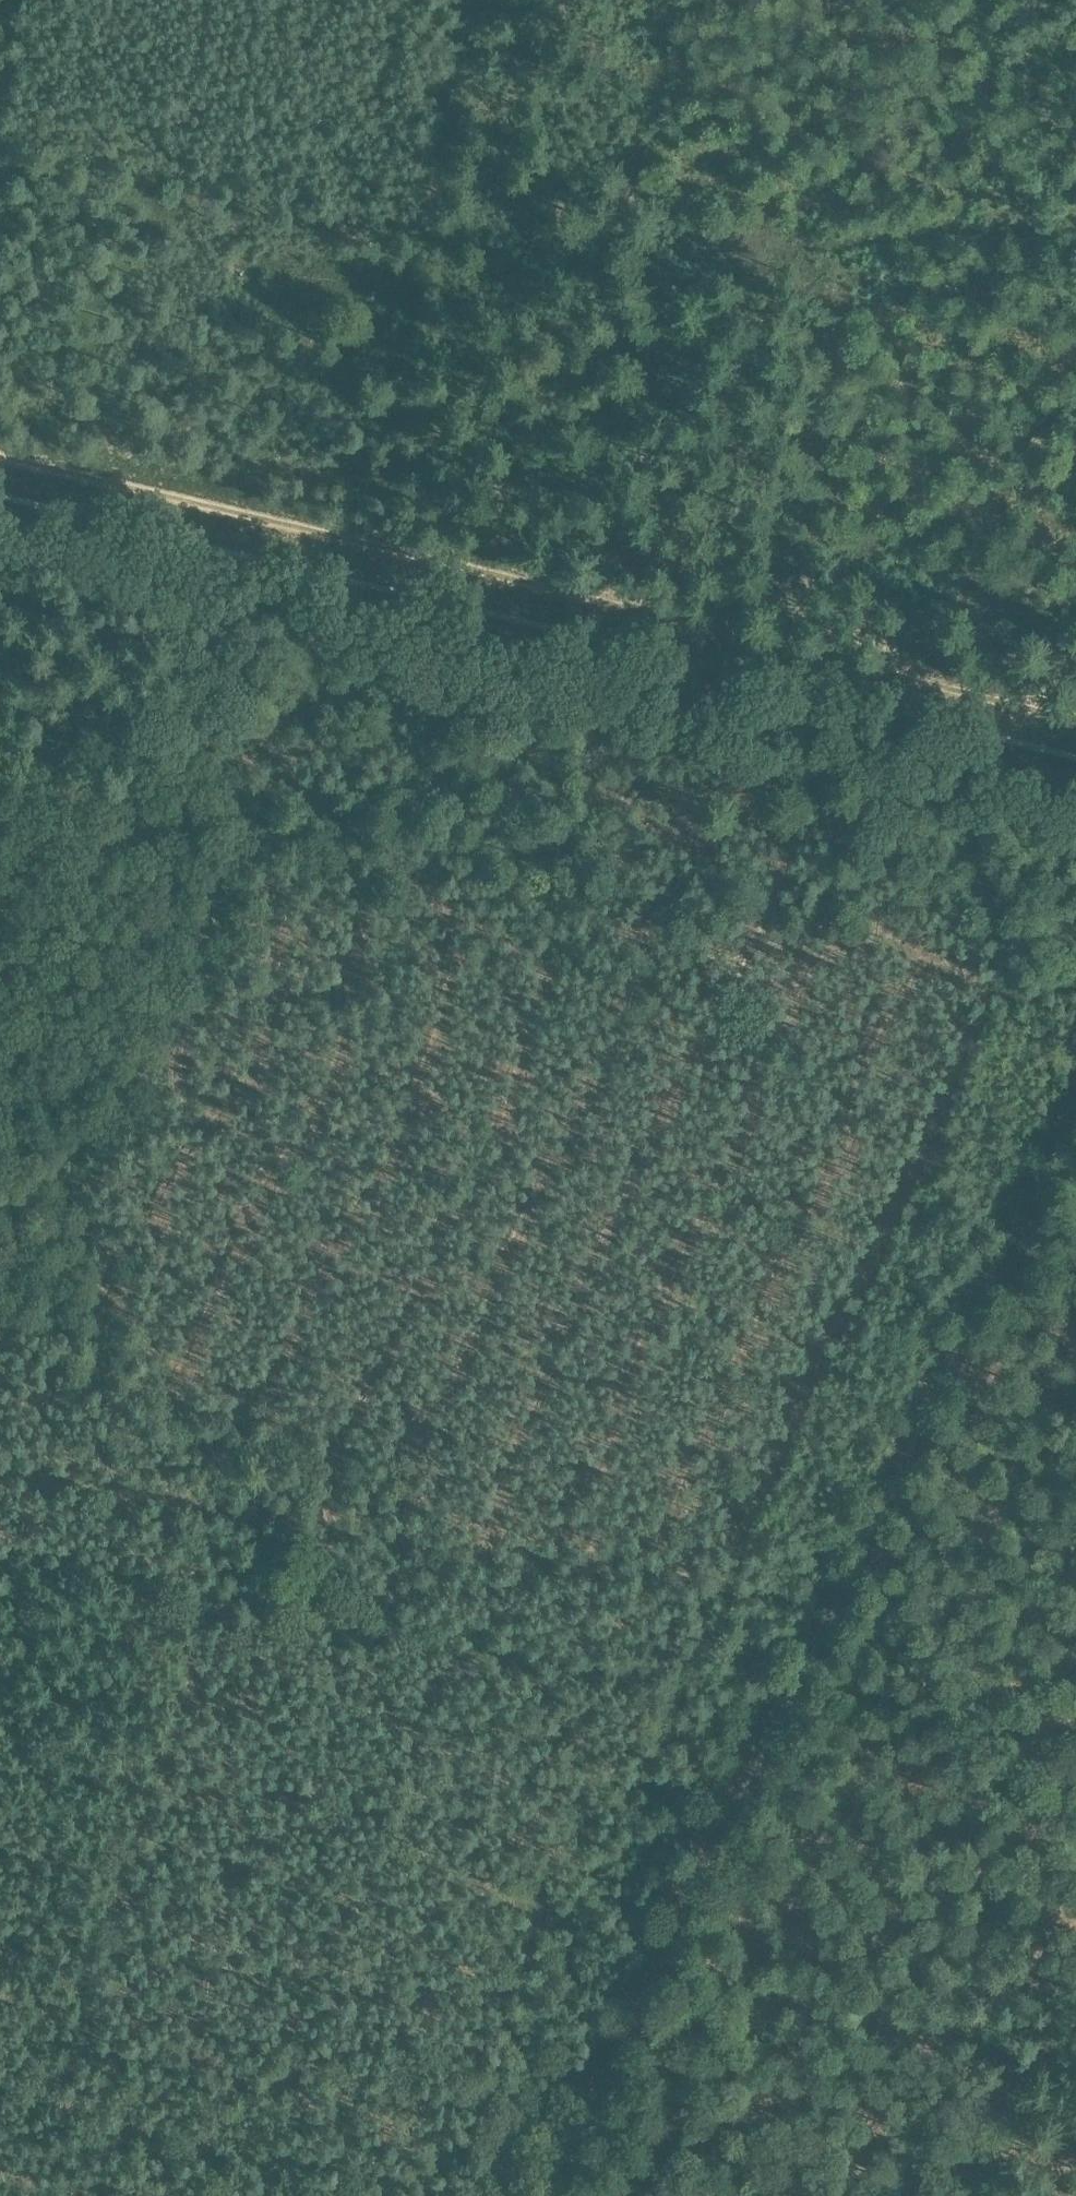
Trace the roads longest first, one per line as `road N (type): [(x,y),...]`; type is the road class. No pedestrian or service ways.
road 1 (track): [(1075,1067),(542,2195)]
road 2 (track): [(1075,714),(0,459)]

